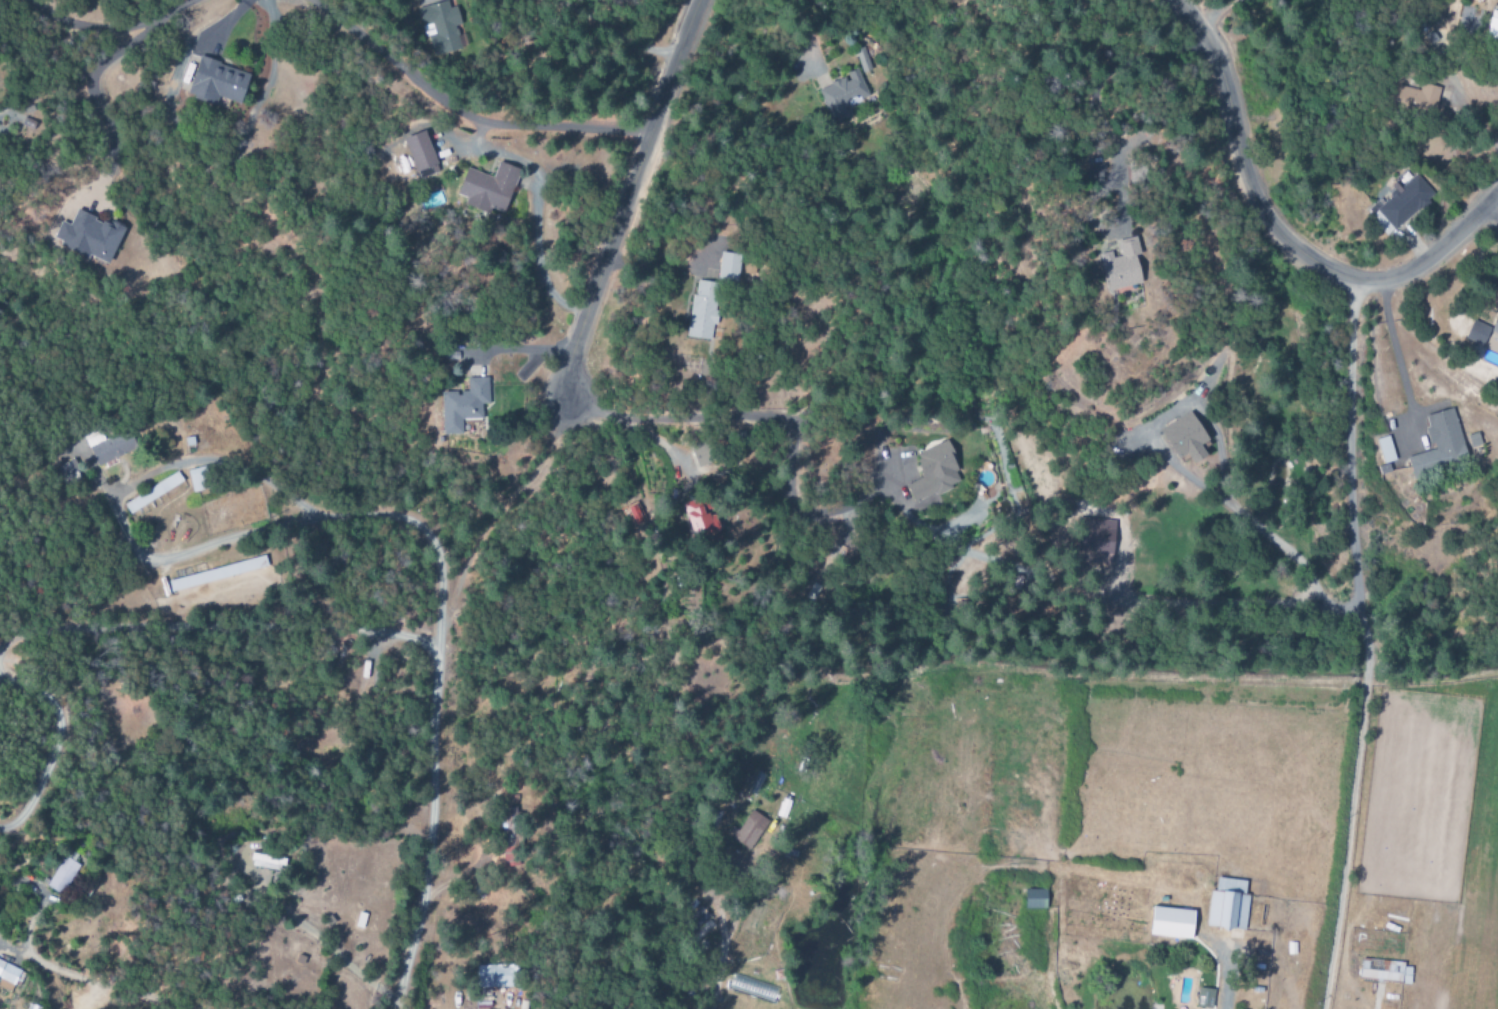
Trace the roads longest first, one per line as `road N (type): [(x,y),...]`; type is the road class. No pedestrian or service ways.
road 1 (residential): [(1497,196),(1420,266),(1369,283),(1354,297),(1348,488),(1357,615)]
road 2 (residential): [(697,0),(568,365),(565,401)]
road 3 (residential): [(439,626),(427,870),(399,1008)]
road 4 (residential): [(648,131),(472,118),(316,0)]
road 5 (residential): [(1369,283),(1298,253),(1260,209),(1217,59),(1176,0)]

